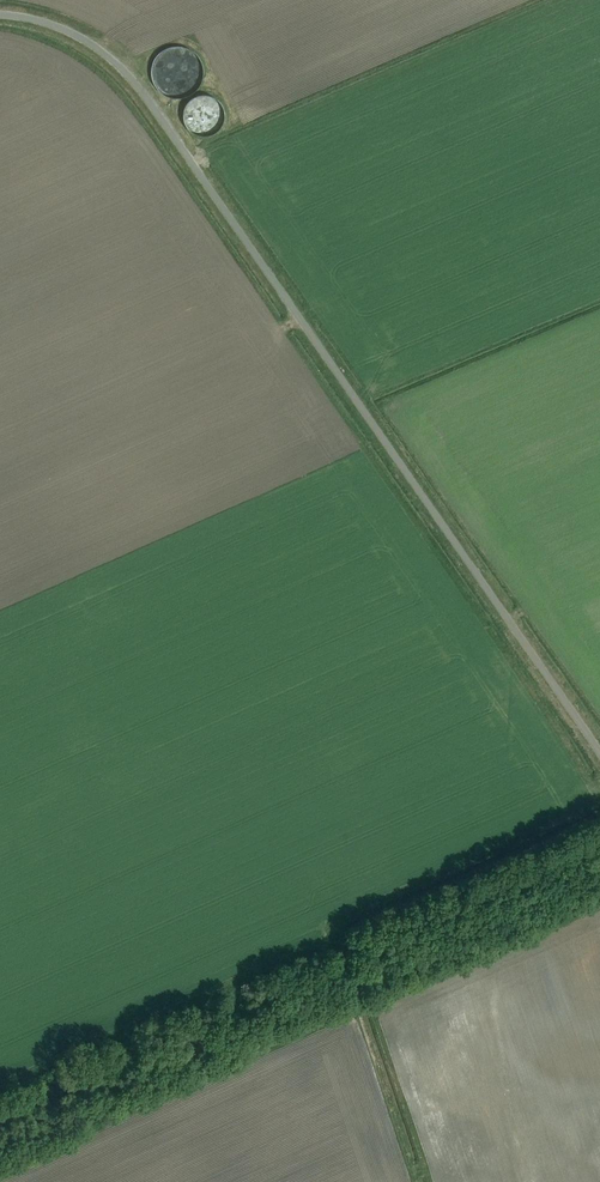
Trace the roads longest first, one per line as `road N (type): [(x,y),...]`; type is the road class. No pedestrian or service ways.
road 1 (unclassified): [(599,752),(131,77),(78,36),(0,15)]

